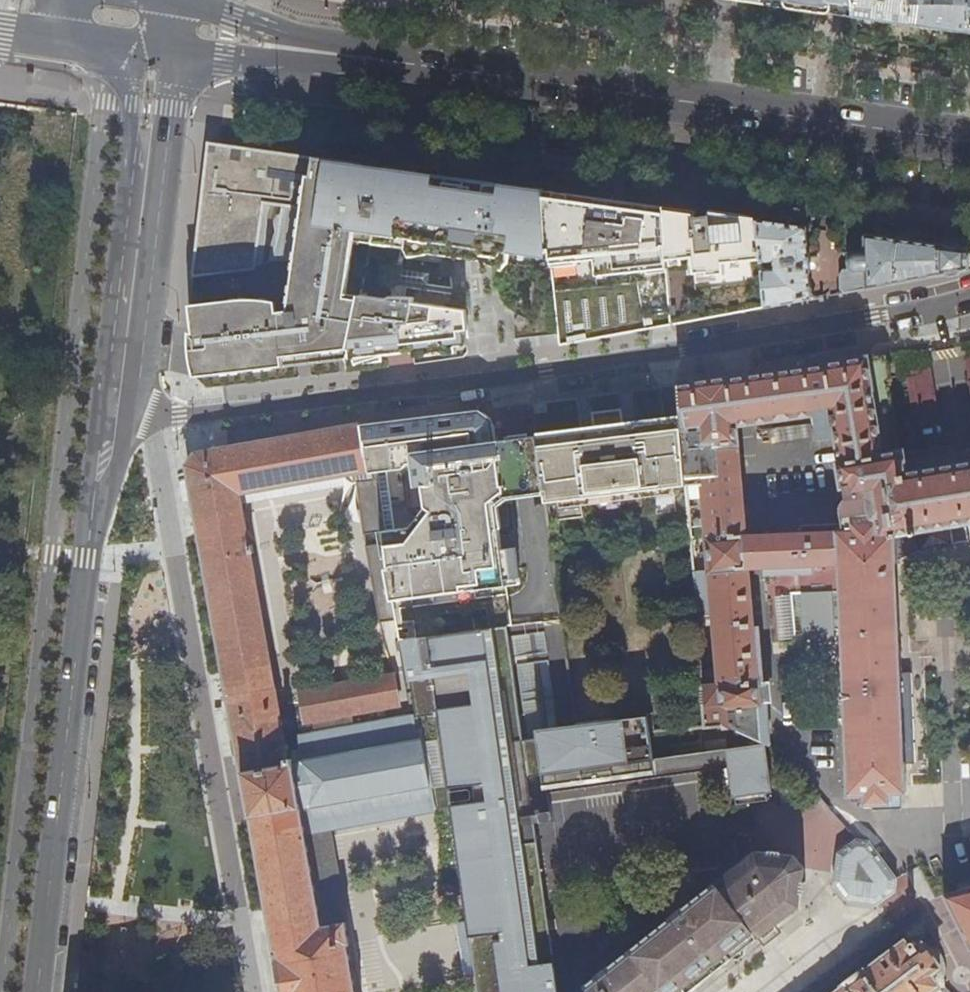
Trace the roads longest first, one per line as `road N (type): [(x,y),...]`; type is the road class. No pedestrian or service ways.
road 1 (residential): [(116,426),(680,351),(969,296)]
road 2 (tertiary): [(116,426),(87,559),(38,991)]
road 3 (secondary): [(969,142),(409,66)]
road 4 (tertiary): [(154,55),(116,426)]
road 5 (secondary): [(154,55),(409,66)]
road 6 (secondary): [(409,66),(178,0)]

